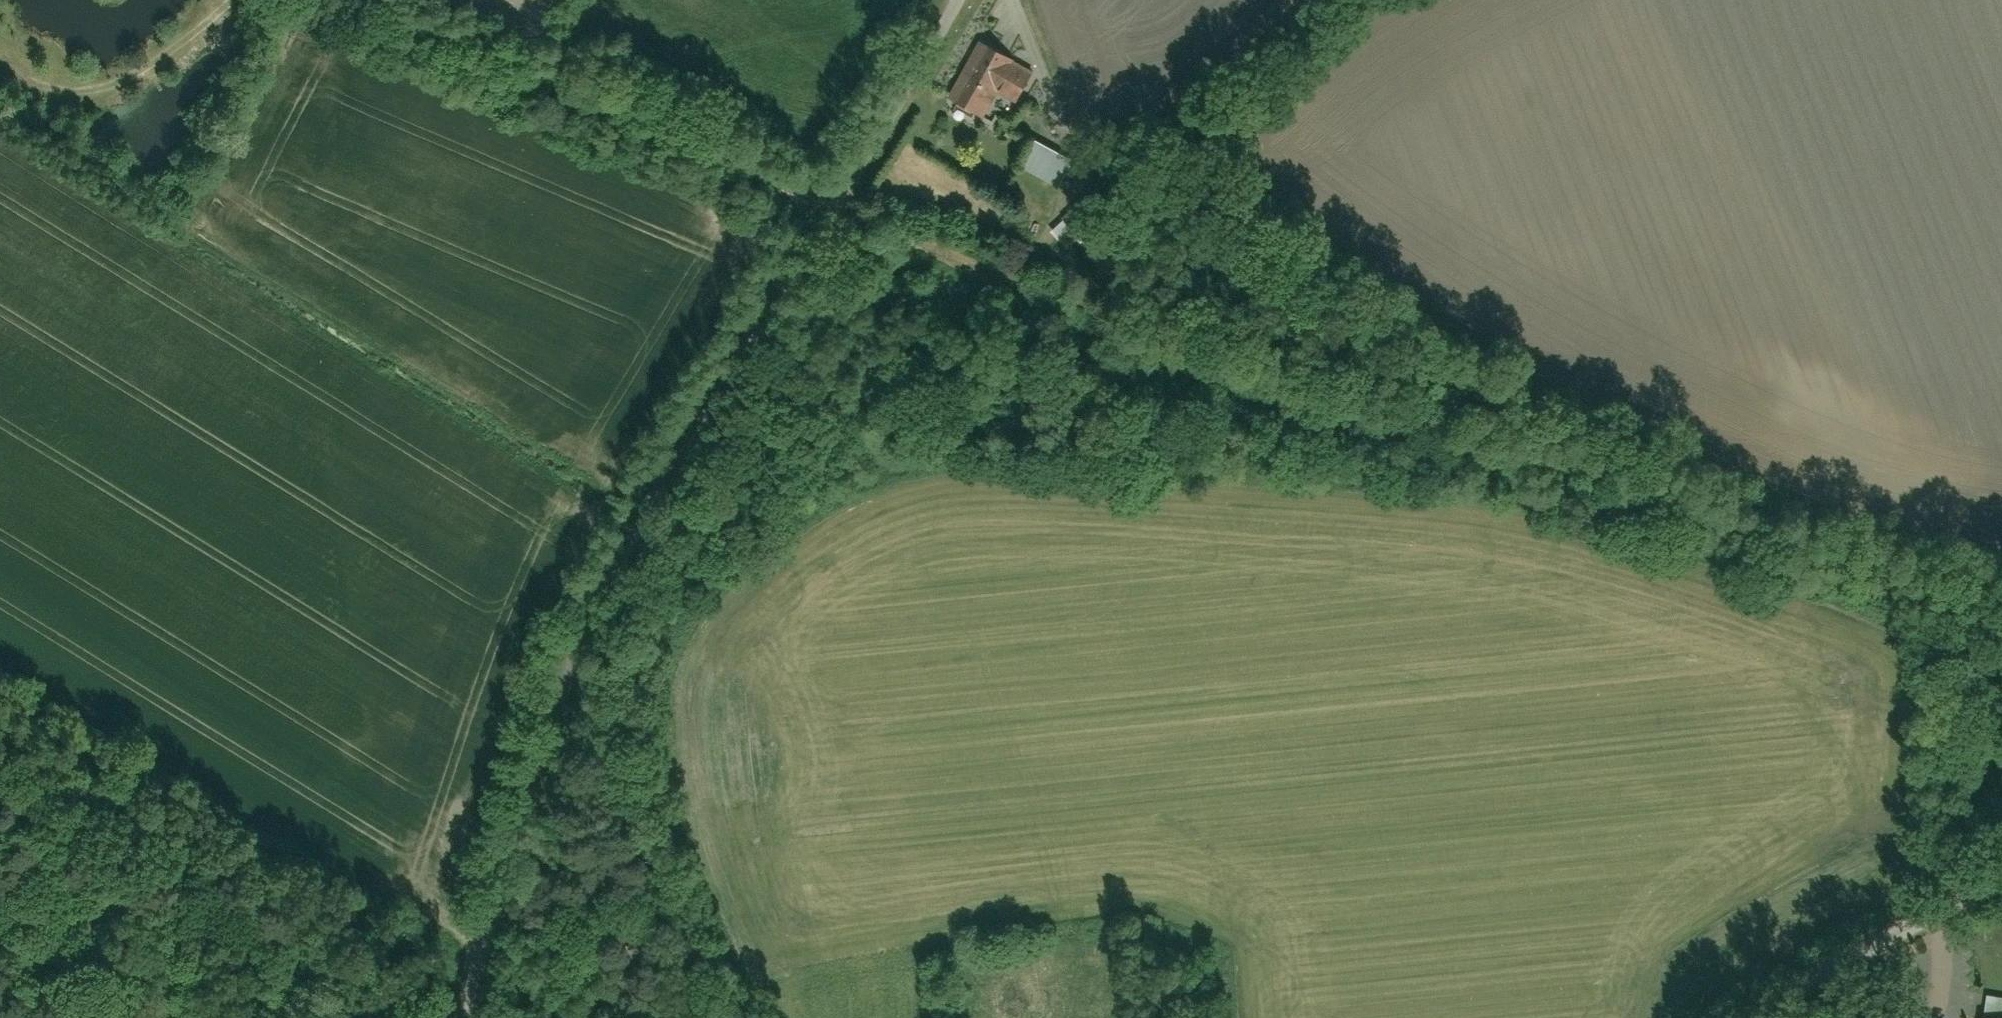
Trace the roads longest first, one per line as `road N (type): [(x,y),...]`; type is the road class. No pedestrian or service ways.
road 1 (unclassified): [(951,0),(695,433),(583,659),(470,1017)]
road 2 (residential): [(1747,1017),(2001,881)]

